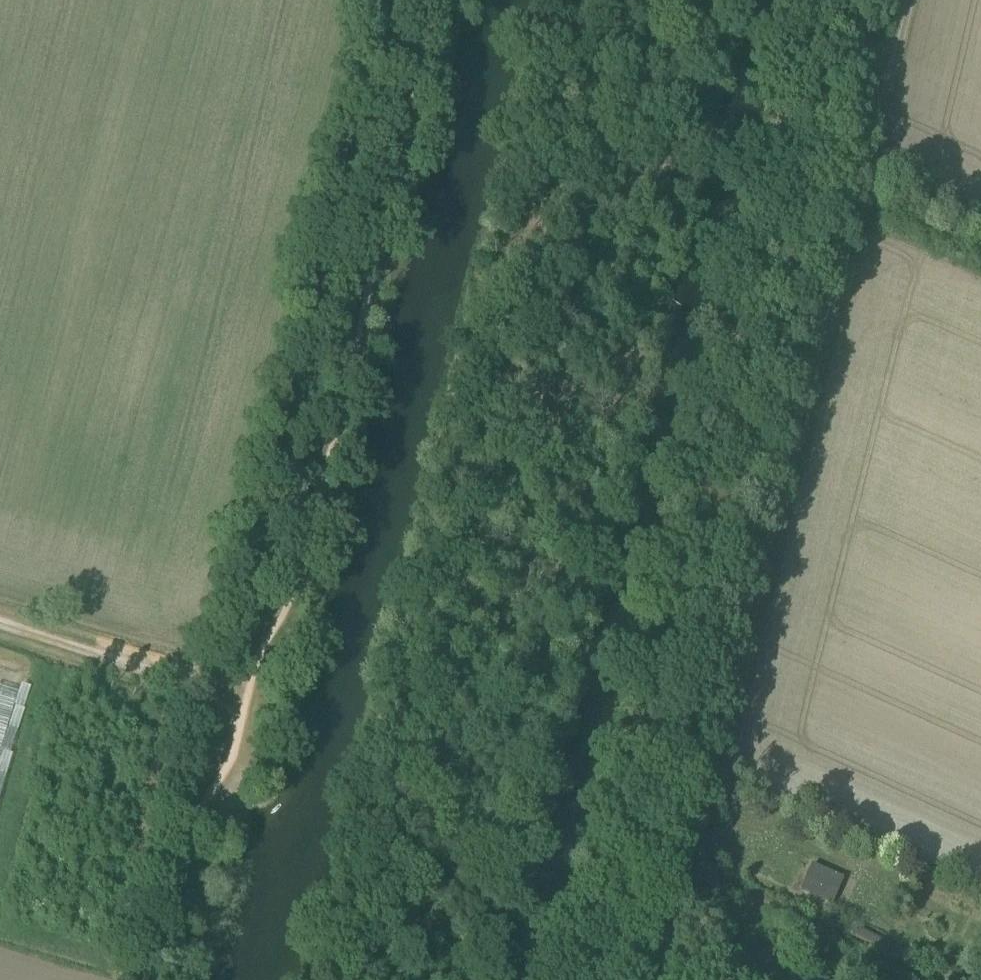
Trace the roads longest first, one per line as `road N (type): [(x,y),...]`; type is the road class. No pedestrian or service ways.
road 1 (track): [(666,979),(901,0)]
road 2 (track): [(247,701),(0,619)]

